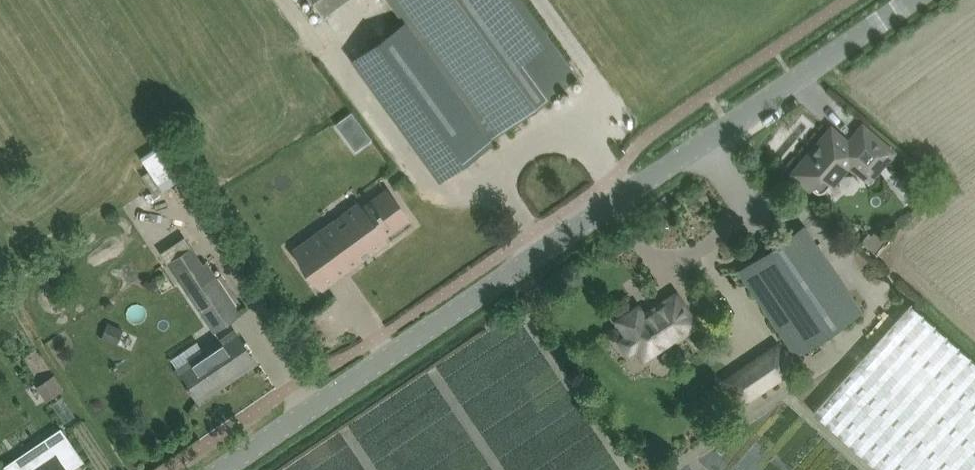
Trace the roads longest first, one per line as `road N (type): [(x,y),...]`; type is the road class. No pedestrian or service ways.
road 1 (tertiary): [(220,469),(911,0)]

